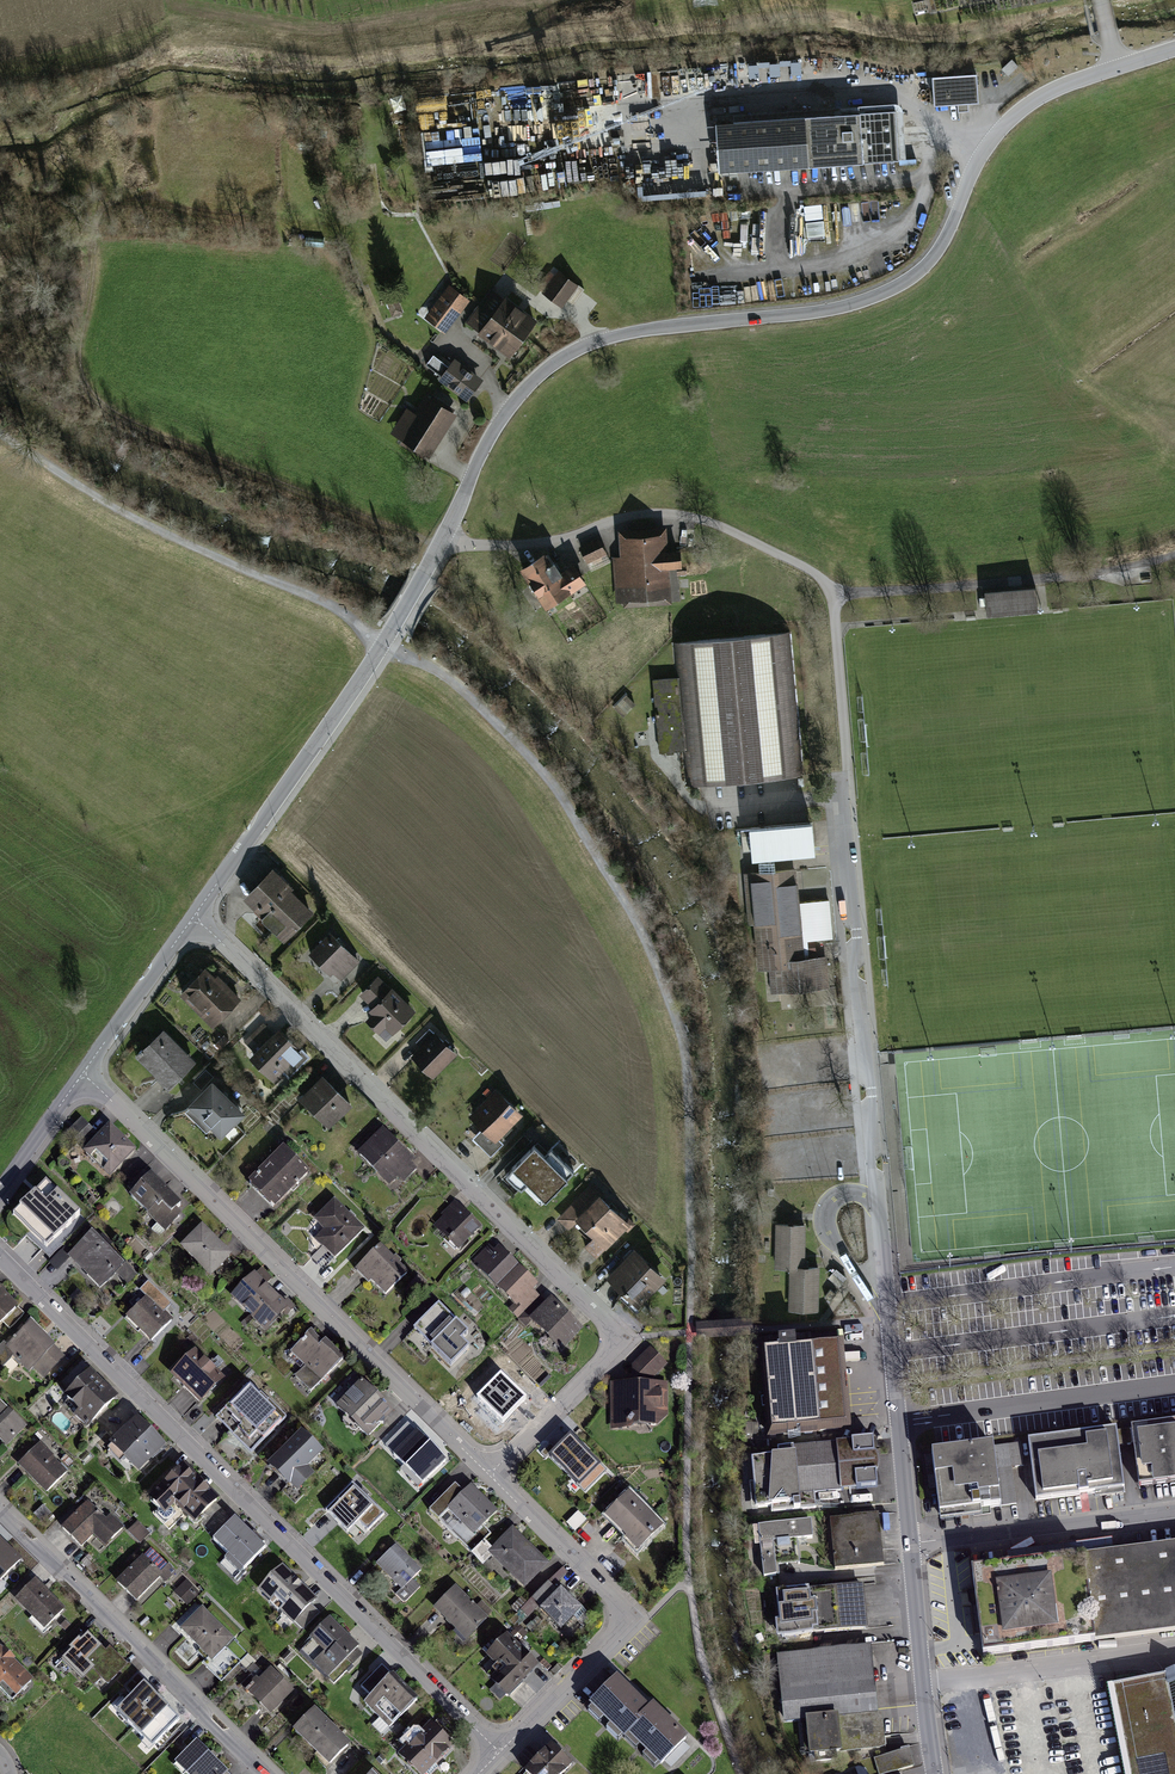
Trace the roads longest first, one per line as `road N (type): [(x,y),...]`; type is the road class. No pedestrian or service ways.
road 1 (residential): [(193,917),(394,627),(478,457),(534,381),(595,340),(822,312),(874,297),(916,275),(945,239),(972,172),(999,131),(1036,99),(1174,49)]
road 2 (track): [(688,1579),(684,1047),(642,932),(557,793),(442,671),(394,648)]
road 3 (residential): [(936,1773),(840,790)]
road 4 (residential): [(193,917),(613,1333),(609,1354),(489,1475)]
road 5 (residential): [(0,1257),(499,1752)]
road 6 (residential): [(83,1074),(489,1475)]
road 7 (track): [(439,547),(192,446),(83,375),(87,206)]
road 8 (track): [(394,648),(329,604),(228,563),(78,485),(0,423)]
road 9 (residential): [(489,1475),(614,1600),(626,1622),(499,1752)]
road 10 (residential): [(267,1773),(0,1511)]
road 11 (track): [(742,1773),(688,1579)]
road 12 (residential): [(83,1074),(193,917)]
road 13 (residential): [(0,1191),(83,1074)]

